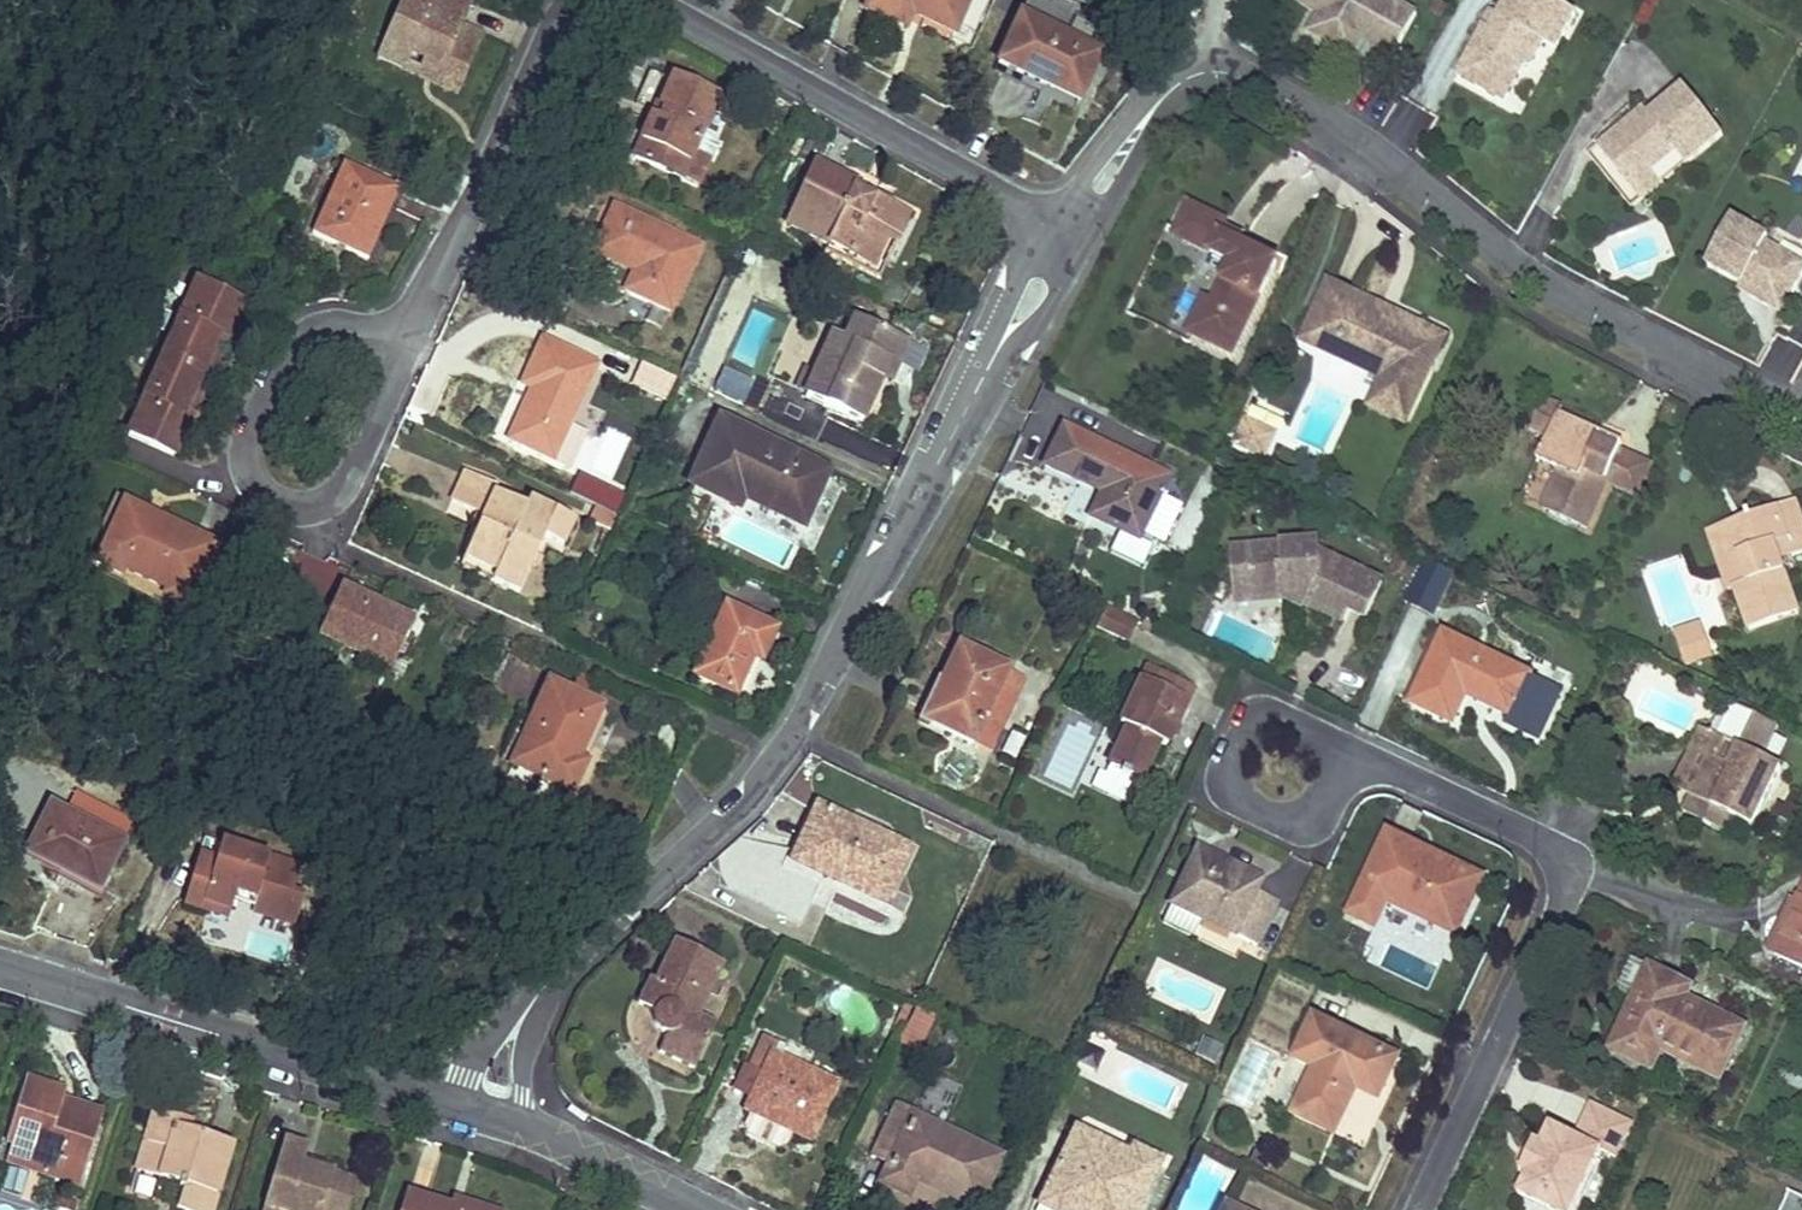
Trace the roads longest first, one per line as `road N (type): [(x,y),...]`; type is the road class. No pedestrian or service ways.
road 1 (residential): [(527,995),(745,792),(787,740),(1067,234)]
road 2 (residential): [(1067,234),(1149,111),(1178,83),(1230,73),(1387,163),(1542,288),(1801,420)]
road 3 (residential): [(1067,234),(650,0)]
road 4 (residential): [(400,355),(342,493),(310,513),(274,506),(248,475),(245,443),(299,337),(353,330)]
road 5 (residential): [(450,1091),(169,1020),(0,965)]
road 6 (residential): [(578,0),(556,19),(400,355)]
road 7 (residential): [(1417,1209),(1562,904),(1564,866)]
road 8 (residential): [(1326,751),(1305,726),(1272,721),(1240,744),(1234,776),(1248,804),(1278,817),(1314,804),(1329,774)]
road 9 (residential): [(1564,866),(1531,835),(1391,770),(1326,751)]
road 10 (residential): [(1564,866),(1675,913),(1760,911)]
road 11 (residential): [(701,1209),(529,1117)]
road 12 (residential): [(527,995),(450,1091)]
road 13 (residential): [(529,1117),(527,995)]

